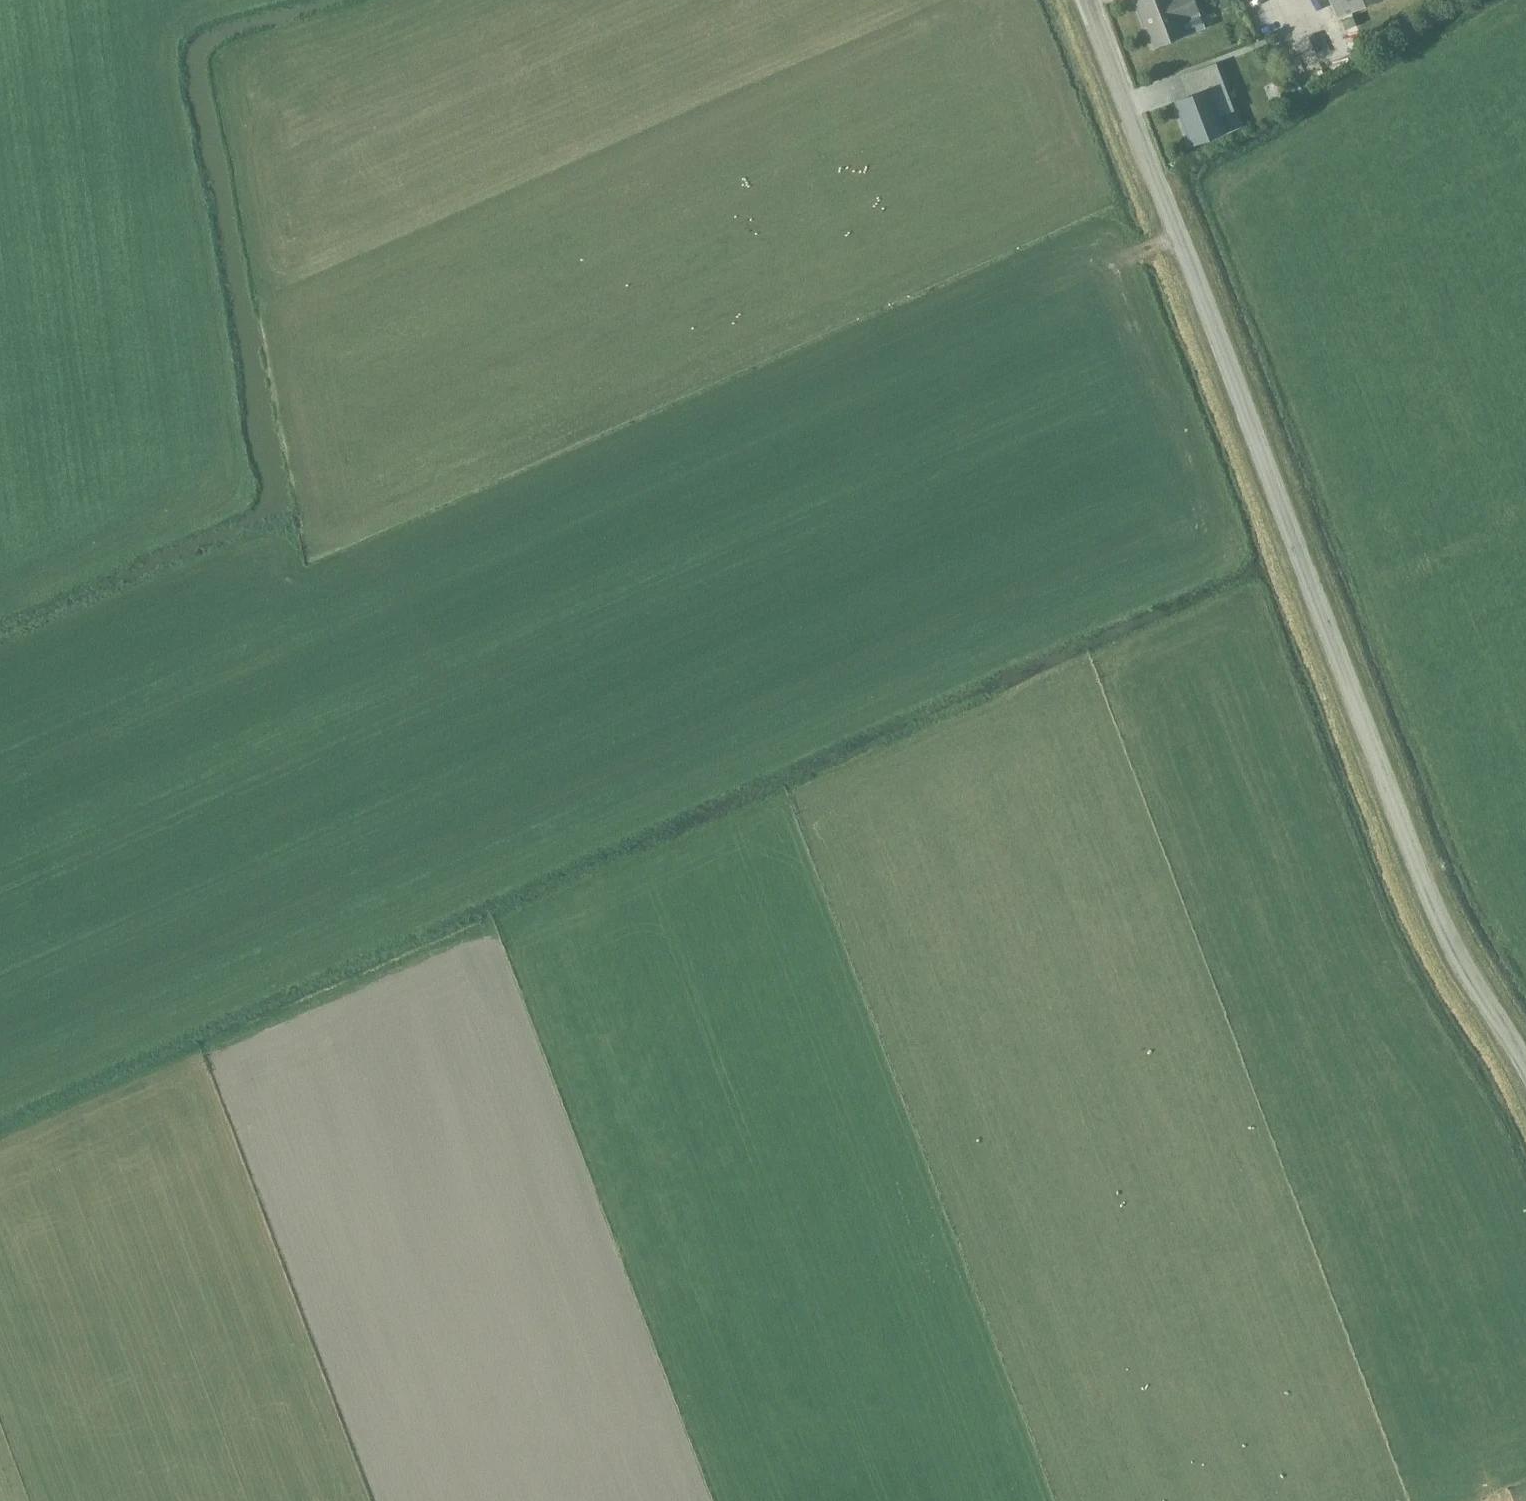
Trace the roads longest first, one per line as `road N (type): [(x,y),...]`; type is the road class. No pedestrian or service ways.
road 1 (unclassified): [(1525,1064),(1453,950),(1425,885),(1087,0)]

